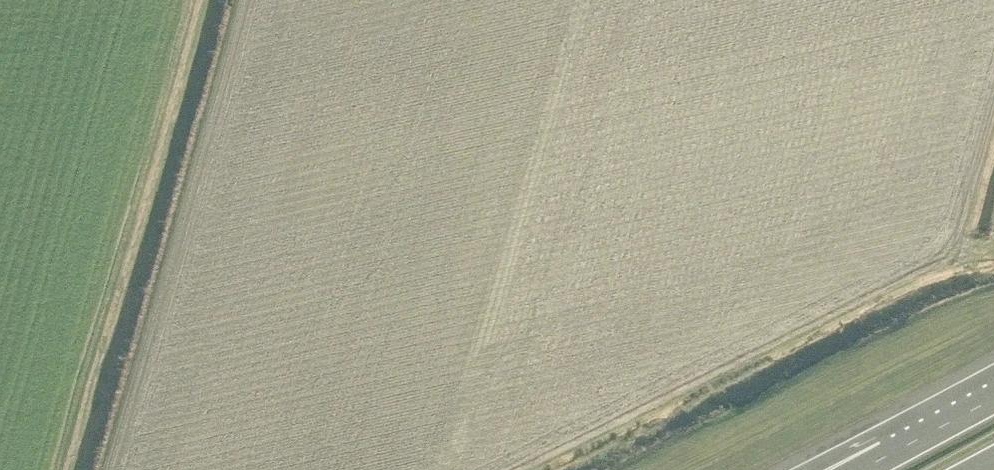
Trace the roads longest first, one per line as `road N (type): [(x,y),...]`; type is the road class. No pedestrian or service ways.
road 1 (motorway): [(993,397),(887,455)]

